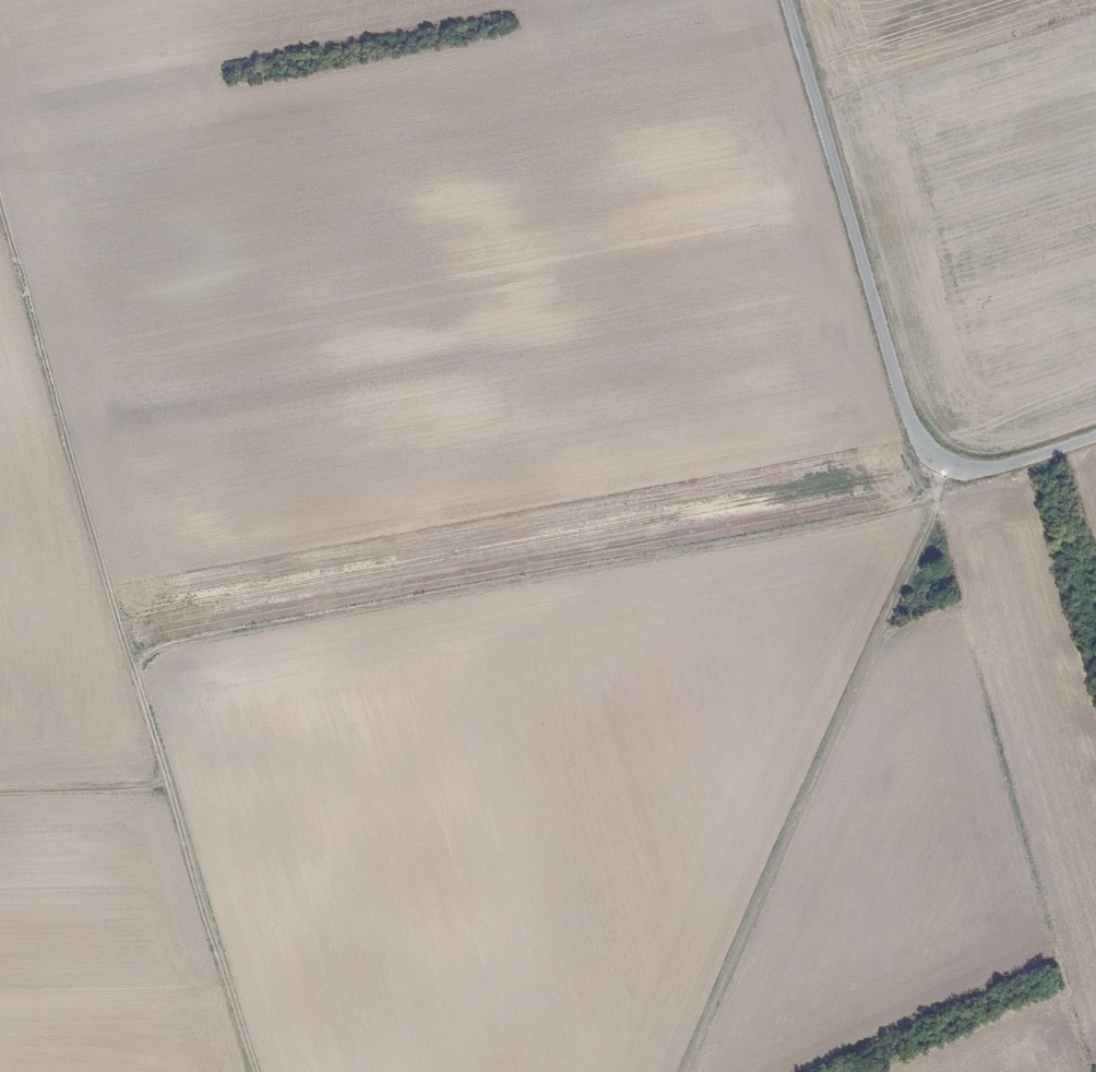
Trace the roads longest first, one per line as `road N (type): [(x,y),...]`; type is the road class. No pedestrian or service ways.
road 1 (track): [(142,640),(944,491)]
road 2 (track): [(948,462),(939,513),(730,974),(694,1071)]
road 3 (unclassified): [(796,0),(926,438),(948,462),(969,466),(1095,430)]
road 4 (track): [(0,112),(598,0)]
road 5 (track): [(0,171),(174,746)]
road 6 (track): [(939,513),(1095,1042)]
road 7 (track): [(0,754),(174,746)]

